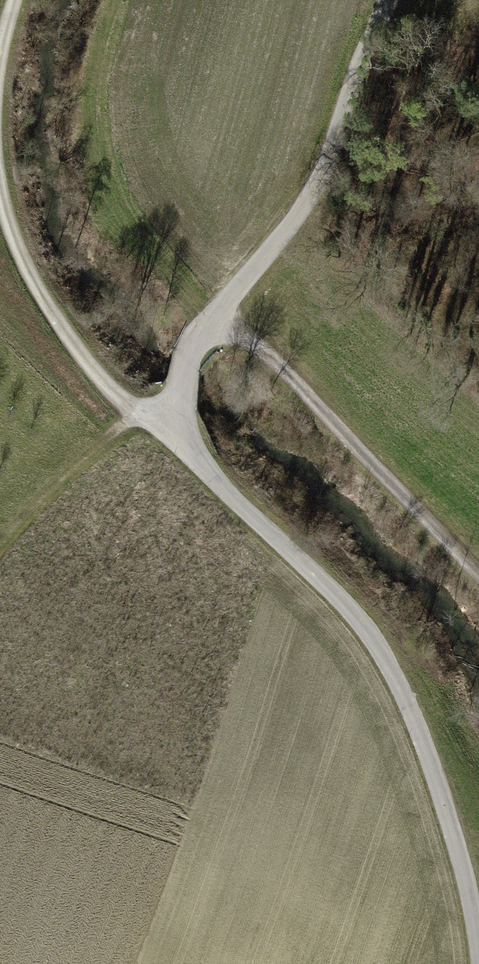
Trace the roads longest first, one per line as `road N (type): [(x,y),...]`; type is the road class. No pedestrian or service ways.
road 1 (track): [(478,959),(461,859),(389,664),(341,600),(172,432)]
road 2 (track): [(172,432),(187,358),(304,210),(390,0)]
road 3 (track): [(216,314),(268,354),(478,578)]
road 4 (track): [(172,432),(128,404),(43,292),(6,219),(0,178)]

